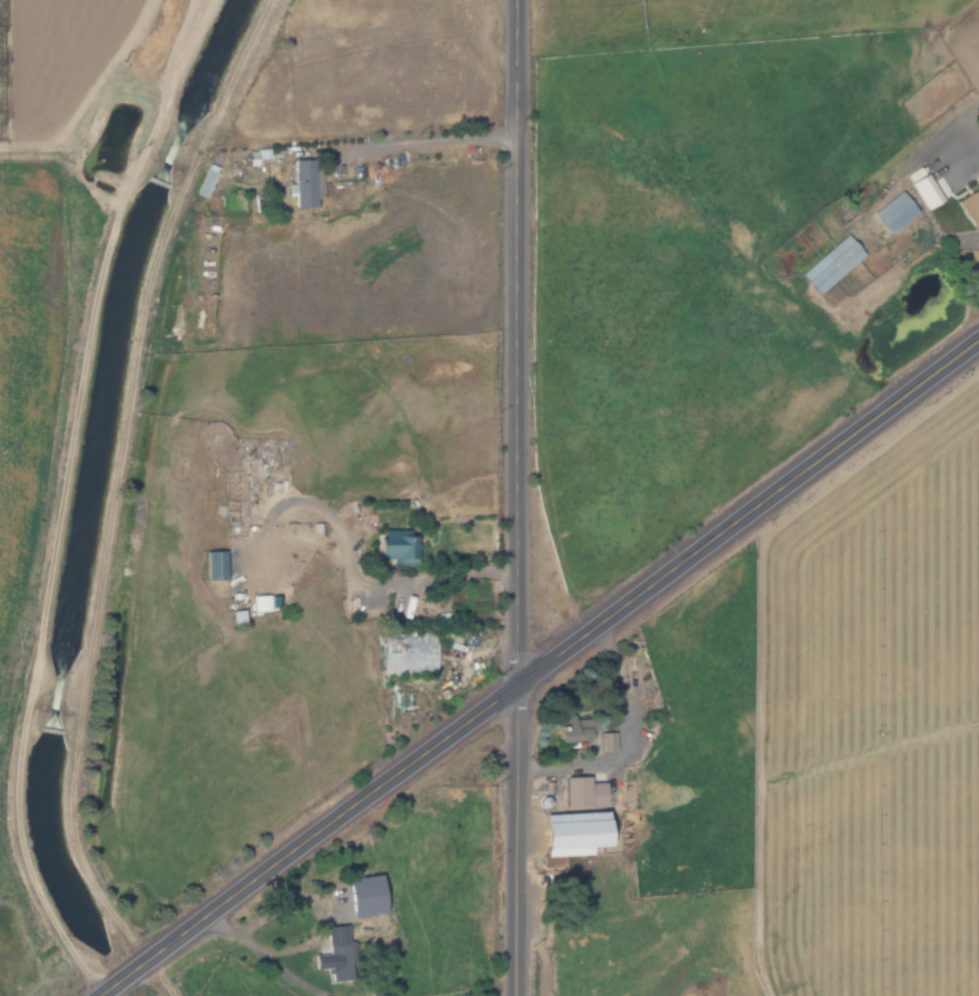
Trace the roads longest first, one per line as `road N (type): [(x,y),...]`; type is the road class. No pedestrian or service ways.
road 1 (secondary): [(97,995),(978,340)]
road 2 (track): [(103,995),(58,931),(26,865),(16,830),(17,757),(96,274),(123,190),(208,0)]
road 3 (track): [(151,955),(93,887),(77,855),(69,779),(142,289),(164,219),(265,0)]
road 4 (tertiary): [(512,995),(517,0)]

